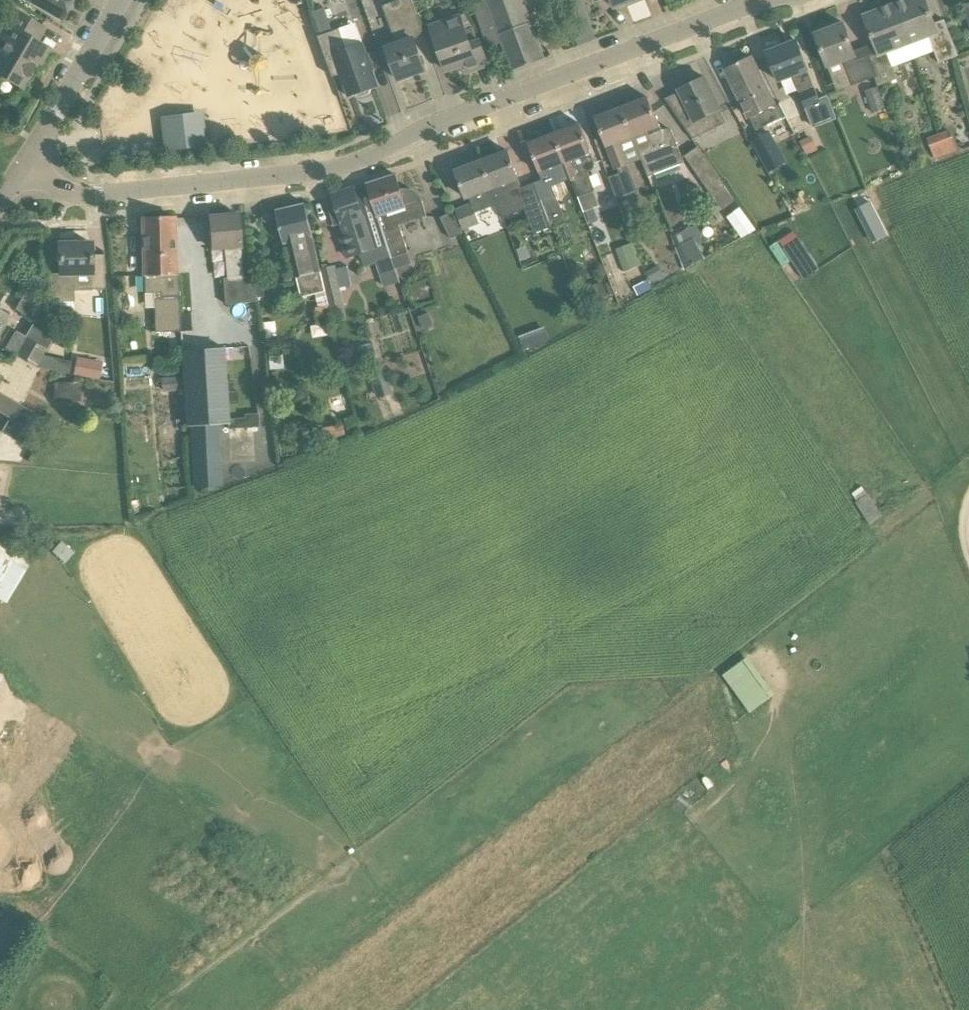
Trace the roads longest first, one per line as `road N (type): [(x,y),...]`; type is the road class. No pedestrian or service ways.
road 1 (residential): [(17,174),(92,197),(295,178),(365,162),(622,54),(777,0)]
road 2 (residential): [(17,174),(120,0)]

